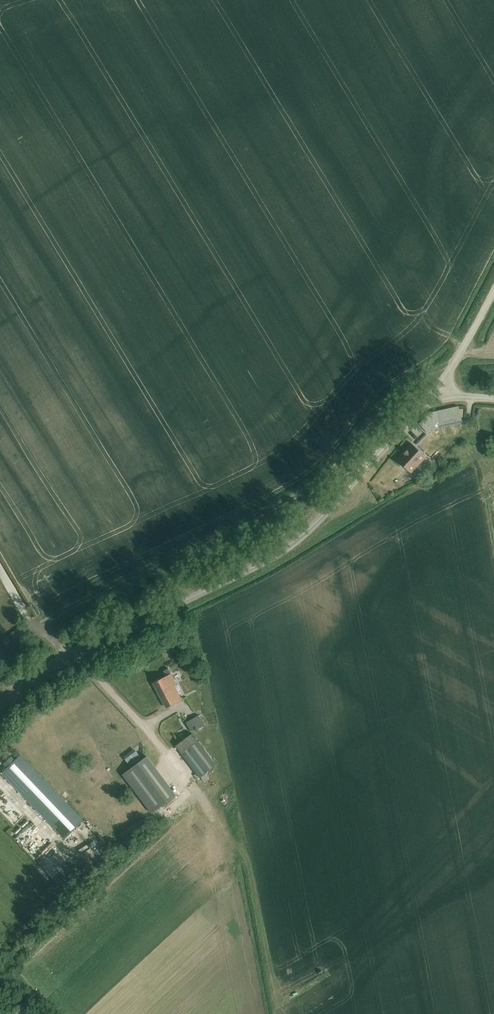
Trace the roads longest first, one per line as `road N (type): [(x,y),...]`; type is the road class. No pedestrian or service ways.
road 1 (unclassified): [(0,717),(74,657),(276,556),(440,388)]
road 2 (track): [(0,647),(73,597),(313,482),(351,482)]

